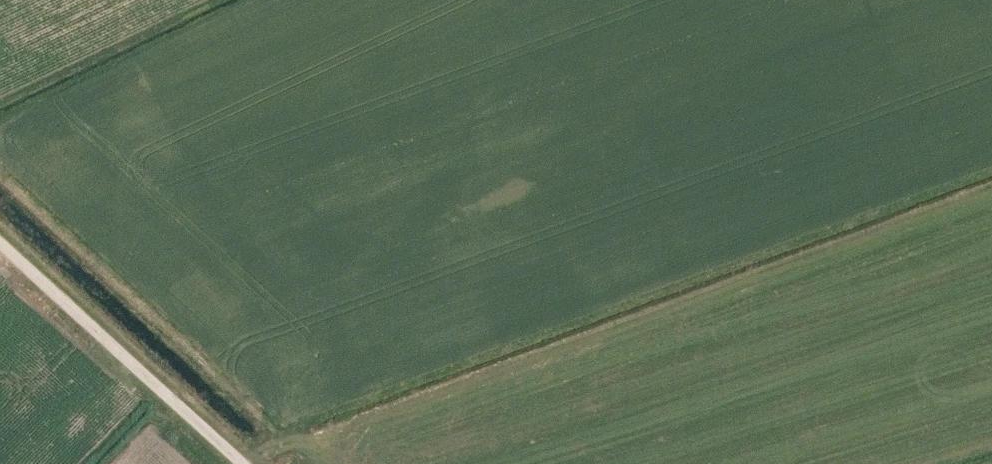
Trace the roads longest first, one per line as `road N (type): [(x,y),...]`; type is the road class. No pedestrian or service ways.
road 1 (unclassified): [(219,463),(0,259)]

